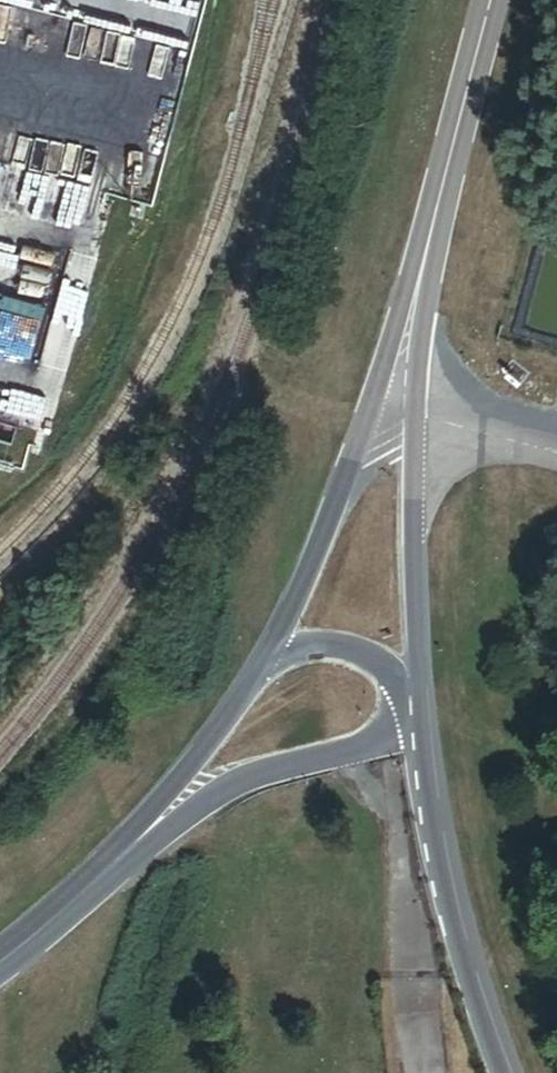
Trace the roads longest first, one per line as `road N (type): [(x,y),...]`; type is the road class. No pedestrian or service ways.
road 1 (tertiary): [(410,690),(415,416),(434,219)]
road 2 (tertiary): [(434,219),(307,574),(269,653)]
road 3 (tertiary): [(506,1072),(441,890),(416,734)]
road 4 (tertiary): [(105,871),(251,777),(416,734)]
road 5 (tertiary): [(269,653),(234,709),(105,871)]
road 6 (tertiary): [(492,0),(434,219)]
road 7 (tertiary): [(410,690),(370,655),(325,641),(269,653)]
road 8 (tertiary): [(105,871),(0,958)]

